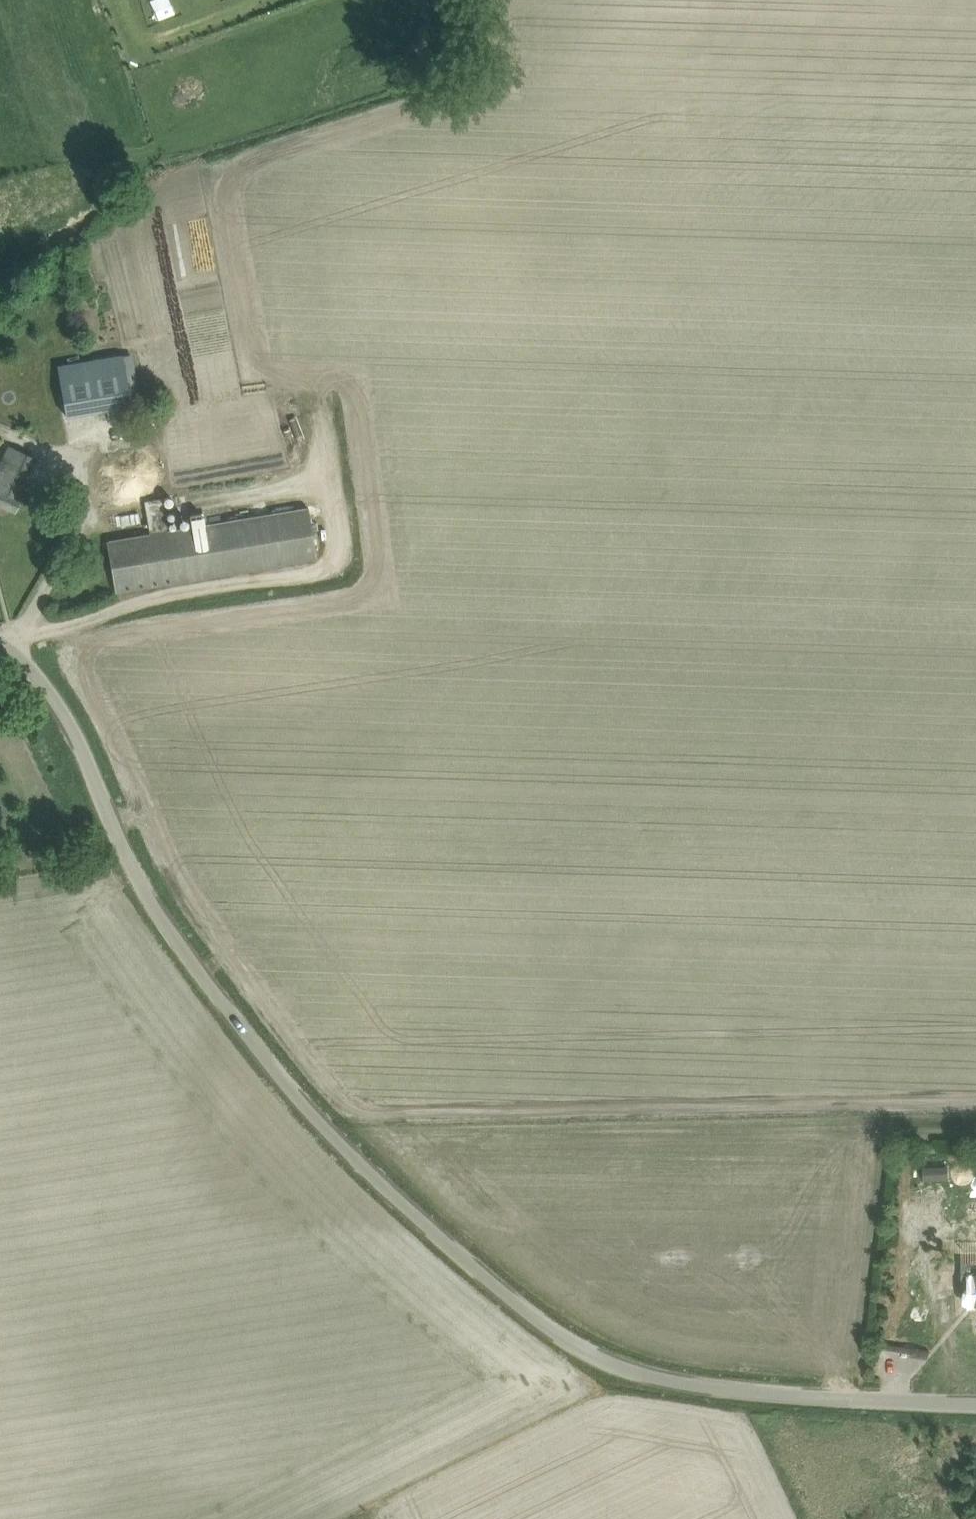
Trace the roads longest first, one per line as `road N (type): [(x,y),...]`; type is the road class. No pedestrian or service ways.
road 1 (unclassified): [(975,1401),(725,1388),(653,1376),(587,1355),(524,1310),(282,1081),(135,875),(74,727),(0,639)]

